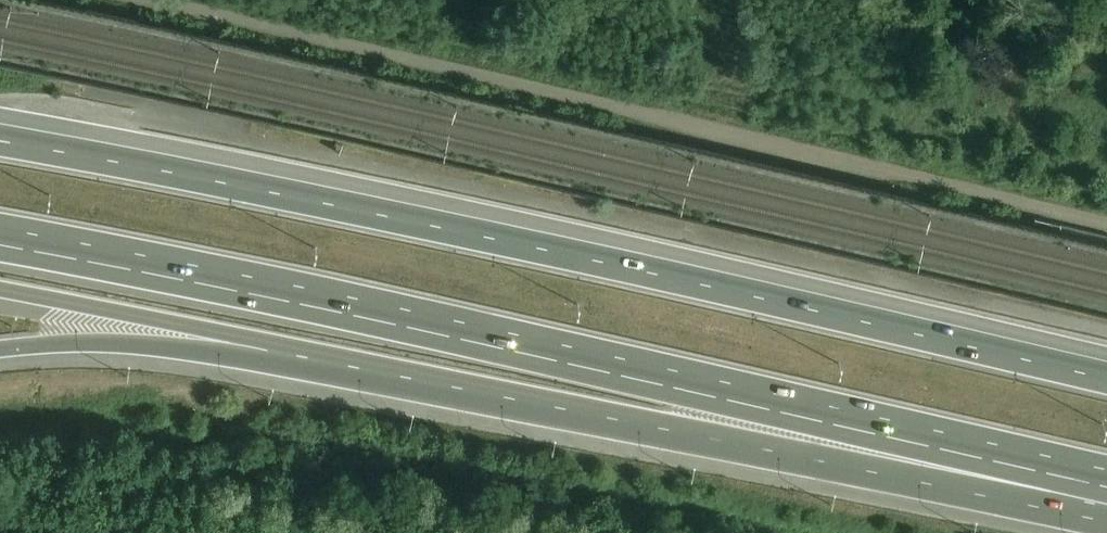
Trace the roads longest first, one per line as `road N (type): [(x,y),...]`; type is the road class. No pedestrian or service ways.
road 1 (motorway): [(1106,379),(415,221),(0,138)]
road 2 (motorway): [(0,241),(400,317),(1106,475)]
road 3 (motorway): [(353,363),(1106,506)]
road 4 (motorway): [(0,293),(353,363)]
road 5 (motorway): [(0,350),(90,342),(288,369),(353,363)]

